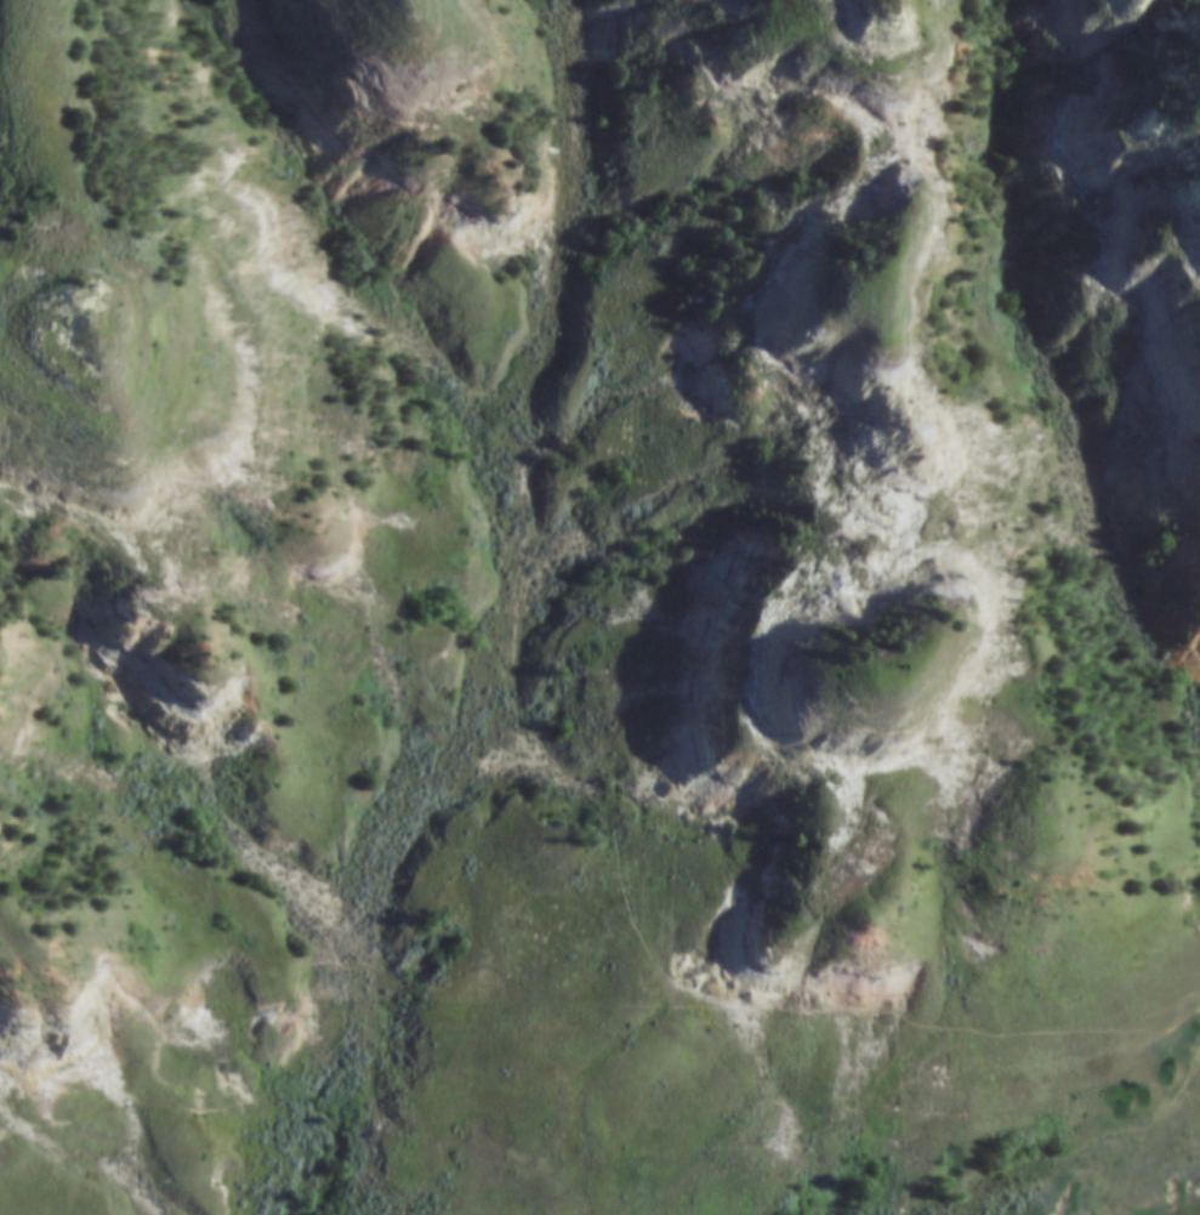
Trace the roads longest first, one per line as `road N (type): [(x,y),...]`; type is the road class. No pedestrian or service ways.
road 1 (residential): [(1199,1092),(1193,1108),(1108,1137),(1050,1113),(962,1125),(859,1115),(777,1149),(548,1176),(376,1123),(357,1079),(322,1068),(294,1101),(281,1160),(257,1214)]

